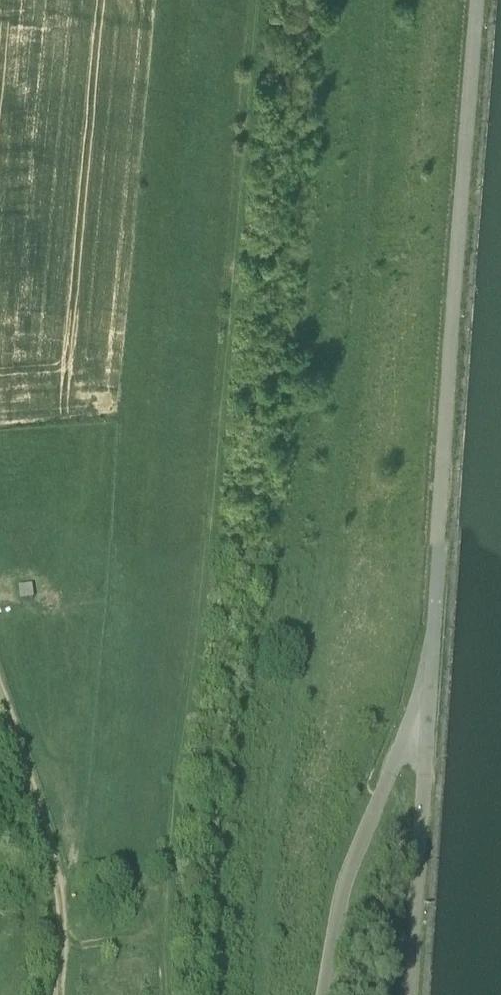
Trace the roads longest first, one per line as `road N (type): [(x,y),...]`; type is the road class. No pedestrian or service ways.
road 1 (track): [(0,714),(51,864),(62,954),(53,994)]

